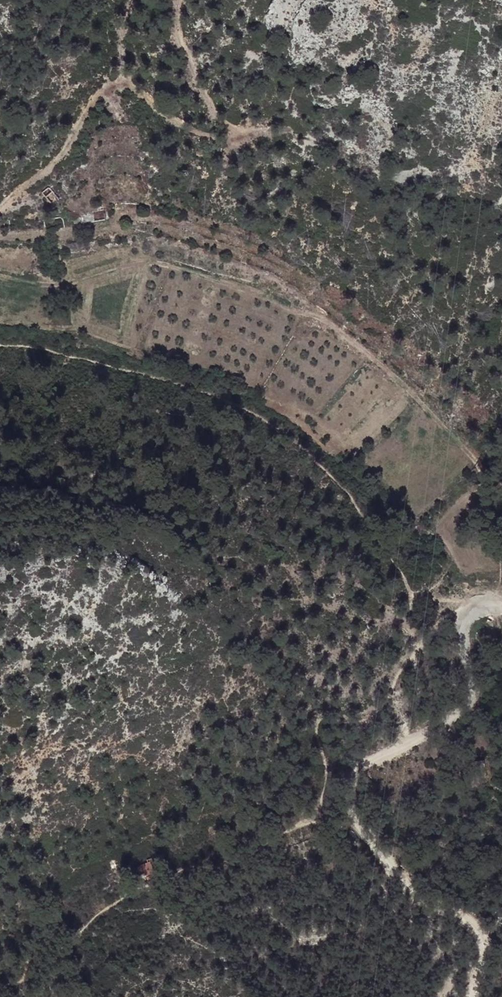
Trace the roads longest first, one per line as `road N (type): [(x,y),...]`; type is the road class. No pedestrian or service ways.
road 1 (track): [(470,996),(478,931),(400,881),(364,840),(351,807),(362,765),(464,709),(472,688),(465,613),(473,604),(501,605)]

